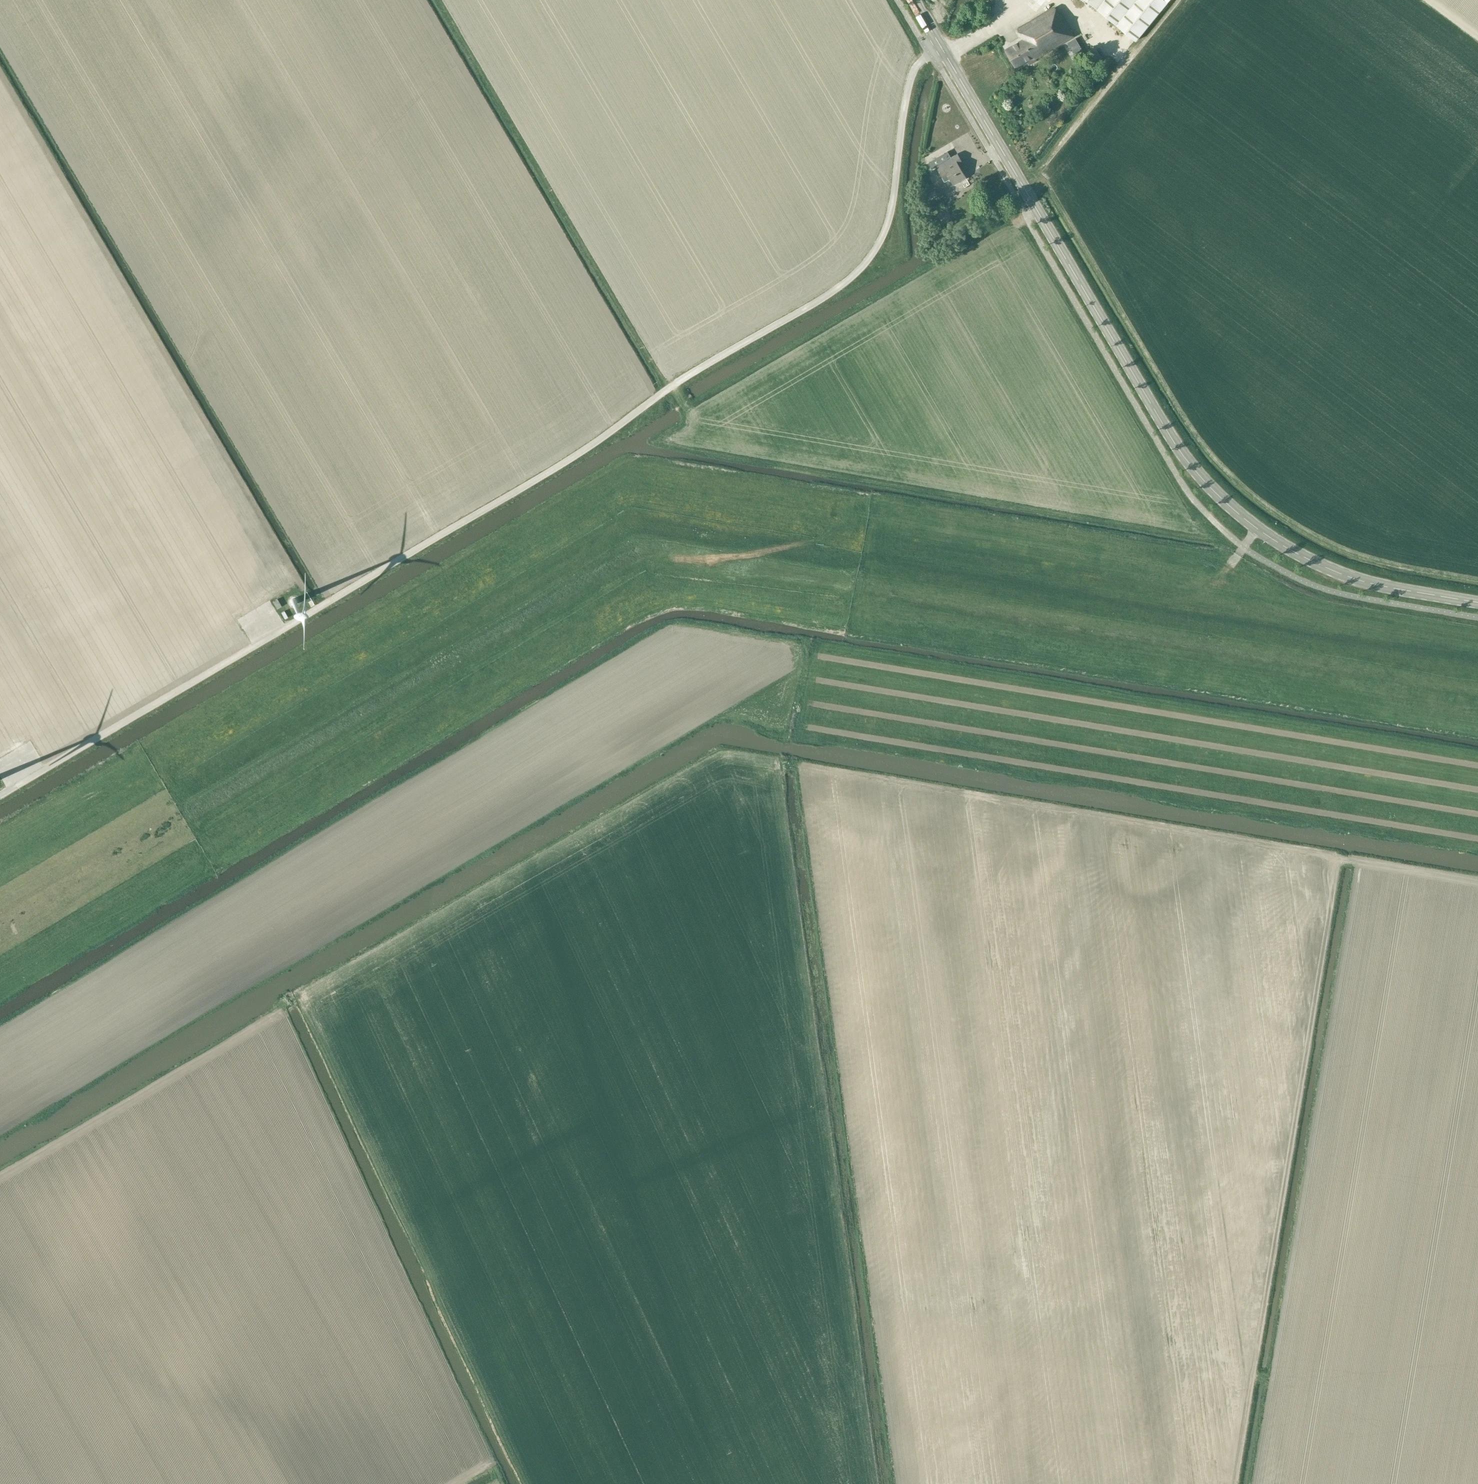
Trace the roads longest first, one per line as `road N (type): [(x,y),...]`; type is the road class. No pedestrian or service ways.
road 1 (tertiary): [(1477,602),(1330,570),(1282,545),(1210,487),(1167,430),(913,0)]

